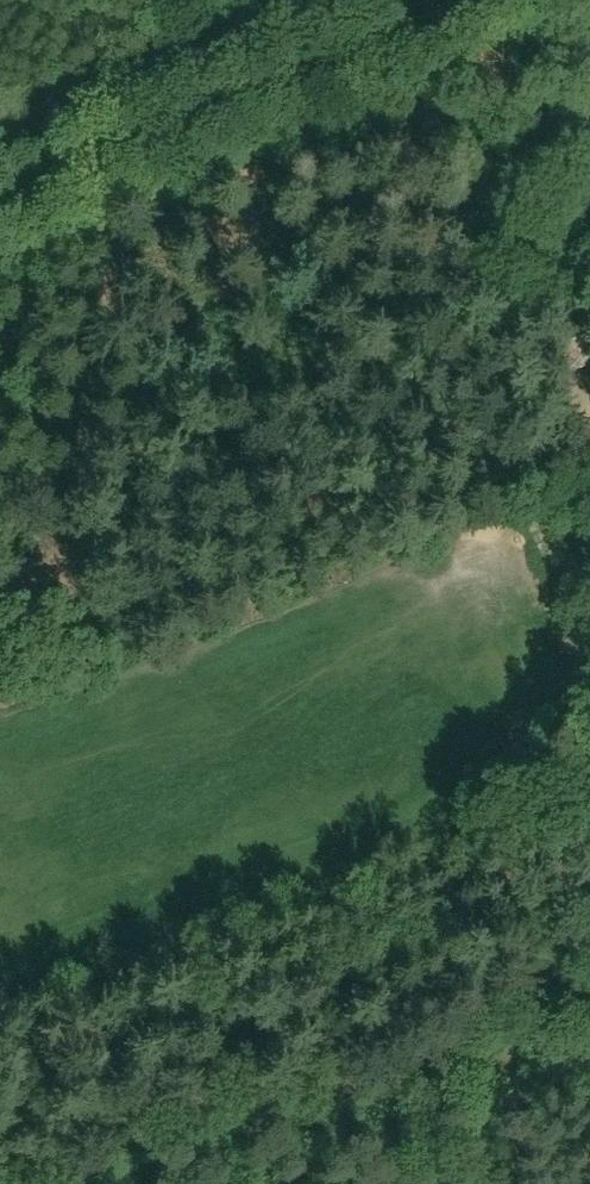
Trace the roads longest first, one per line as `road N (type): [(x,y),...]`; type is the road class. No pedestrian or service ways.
road 1 (tertiary): [(0,206),(495,0)]

